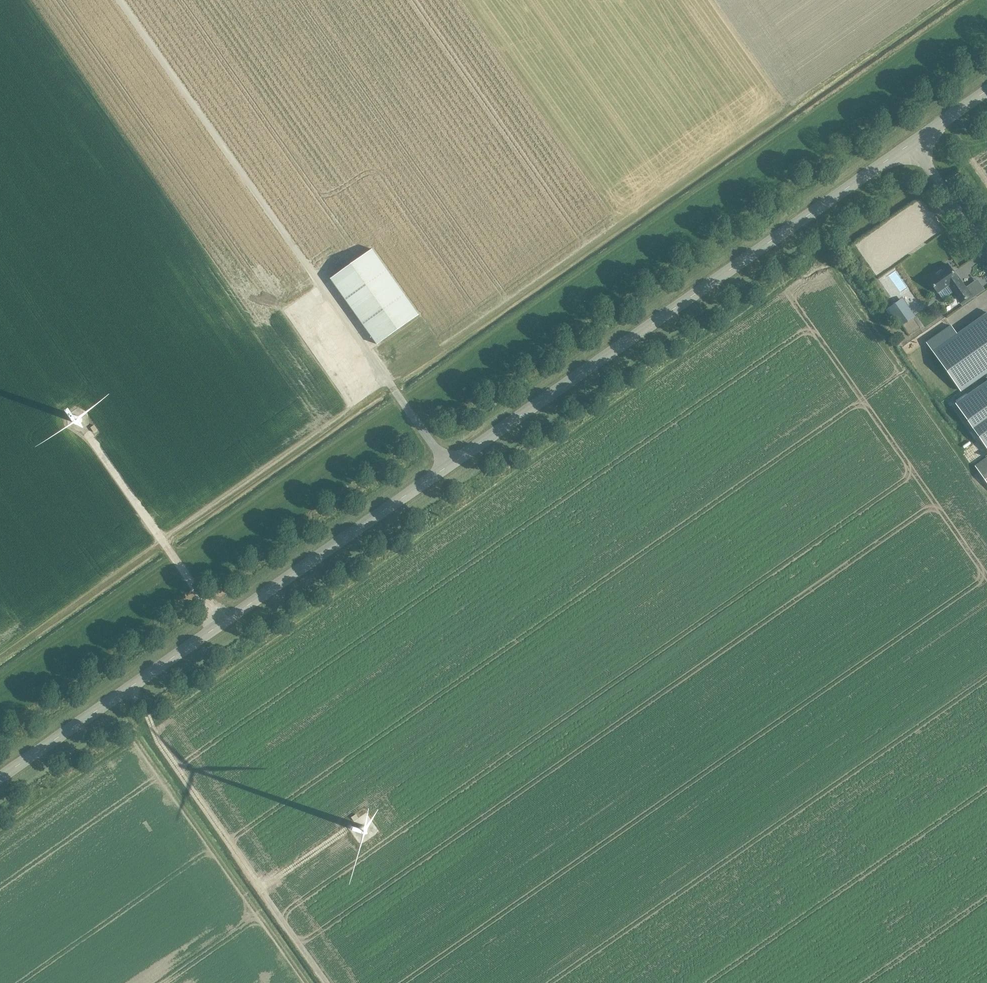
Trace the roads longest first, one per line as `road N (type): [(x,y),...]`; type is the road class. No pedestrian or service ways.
road 1 (tertiary): [(0,776),(986,90)]

